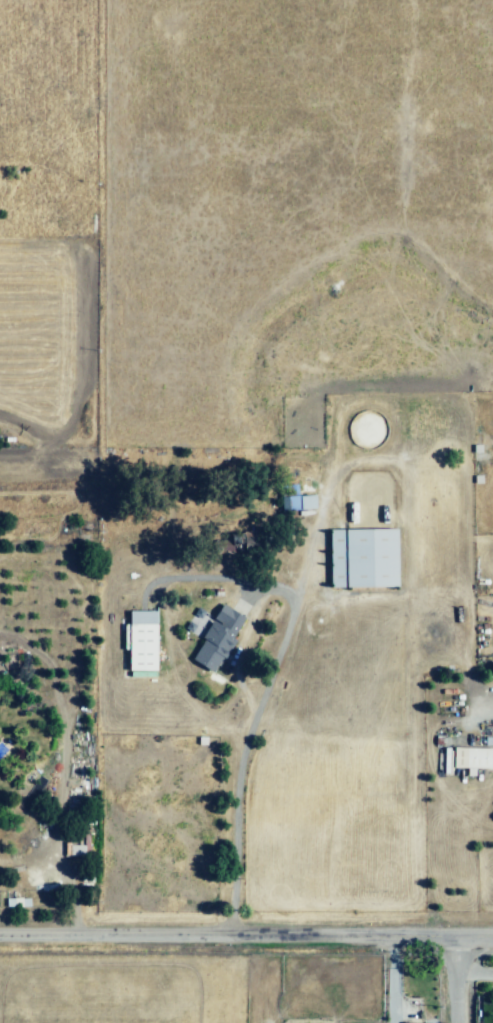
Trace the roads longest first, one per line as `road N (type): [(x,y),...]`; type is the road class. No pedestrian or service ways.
road 1 (residential): [(0,943),(492,945)]
road 2 (residential): [(224,943),(232,772),(290,611)]

